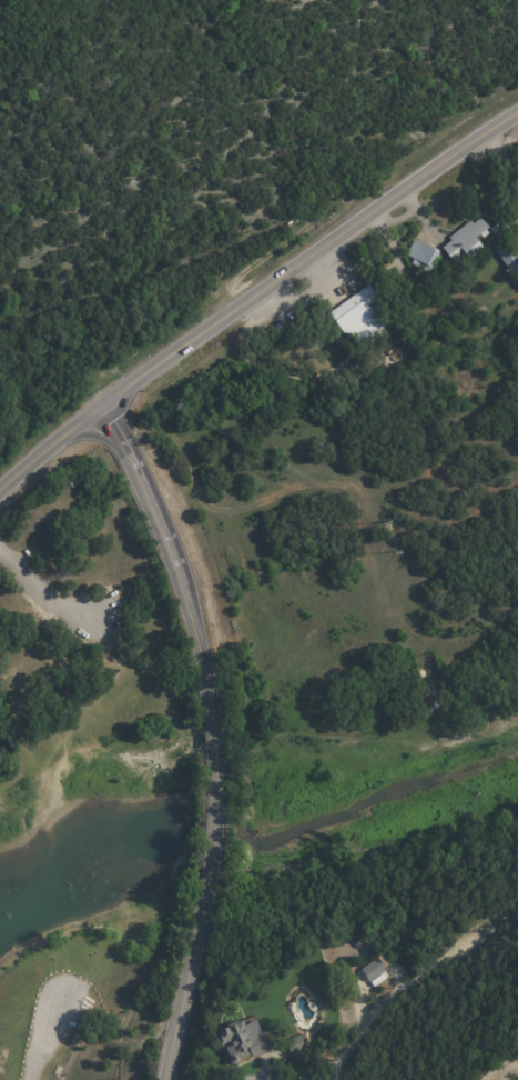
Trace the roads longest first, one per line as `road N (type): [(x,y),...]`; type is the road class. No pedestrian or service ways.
road 1 (secondary): [(101,406),(194,618),(216,728),(207,896),(169,1079)]
road 2 (secondary): [(0,490),(101,406),(517,112)]

